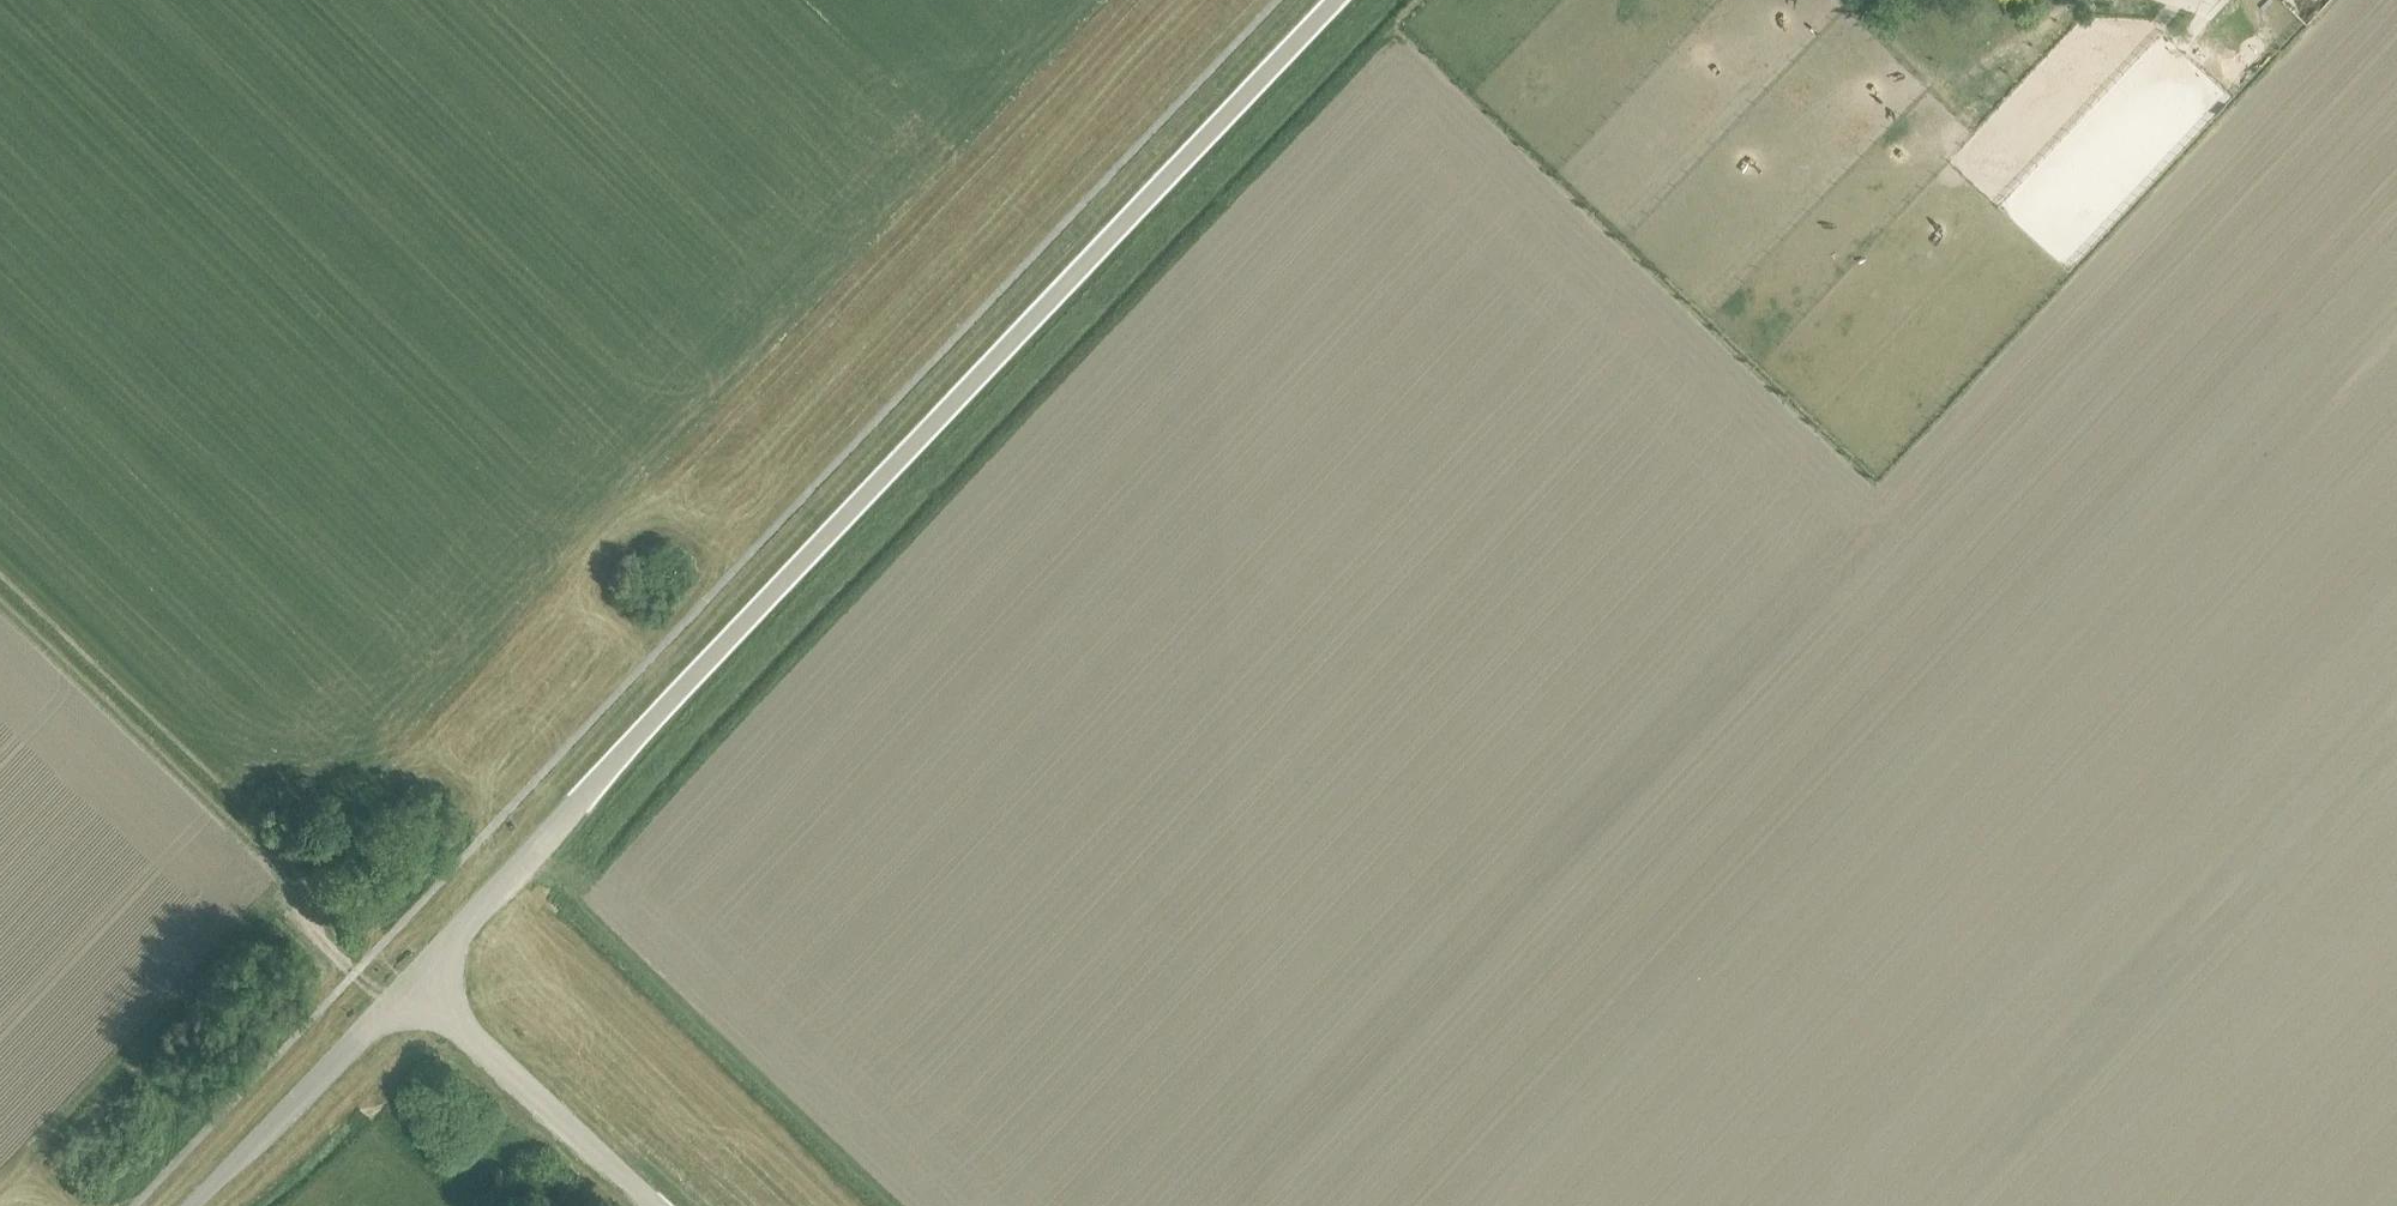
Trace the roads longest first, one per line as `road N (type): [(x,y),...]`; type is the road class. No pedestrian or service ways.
road 1 (tertiary): [(412,987),(1351,0)]
road 2 (tertiary): [(645,1205),(412,987)]
road 3 (unclassified): [(205,1205),(412,987)]

